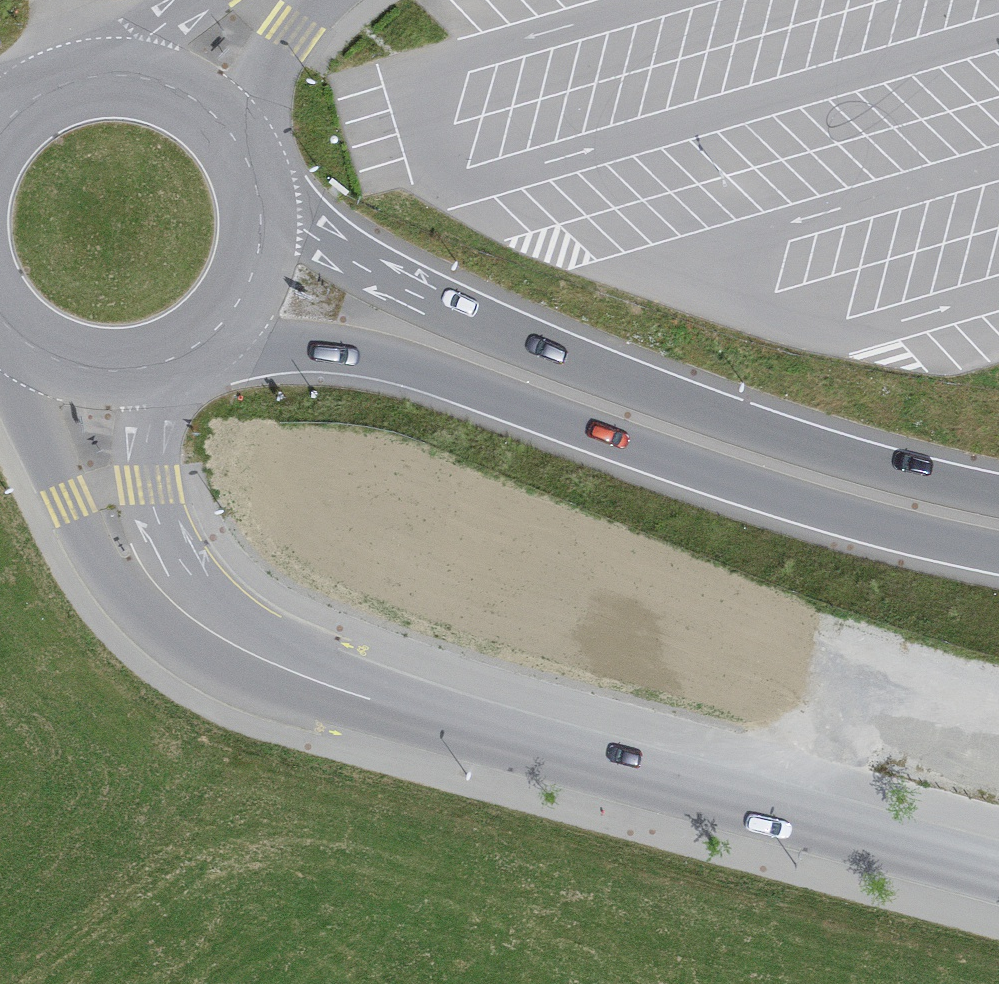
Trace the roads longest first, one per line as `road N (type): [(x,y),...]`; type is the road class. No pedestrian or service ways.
road 1 (residential): [(998,872),(368,697),(242,651),(194,624),(167,594)]
road 2 (trunk): [(219,329),(406,364),(822,510),(998,554)]
road 3 (trunk): [(998,492),(733,419),(529,344),(260,213)]
road 4 (residential): [(32,348),(39,443),(77,526),(167,594)]
road 5 (residential): [(167,594),(146,486),(154,366)]
road 6 (tertiary): [(240,149),(309,0)]
road 7 (primary): [(240,149),(189,98),(124,77)]
road 8 (primary): [(32,348),(90,370),(154,366)]
road 9 (primary): [(219,329),(253,270),(260,213)]
road 10 (primary): [(124,77),(65,84),(12,115)]

